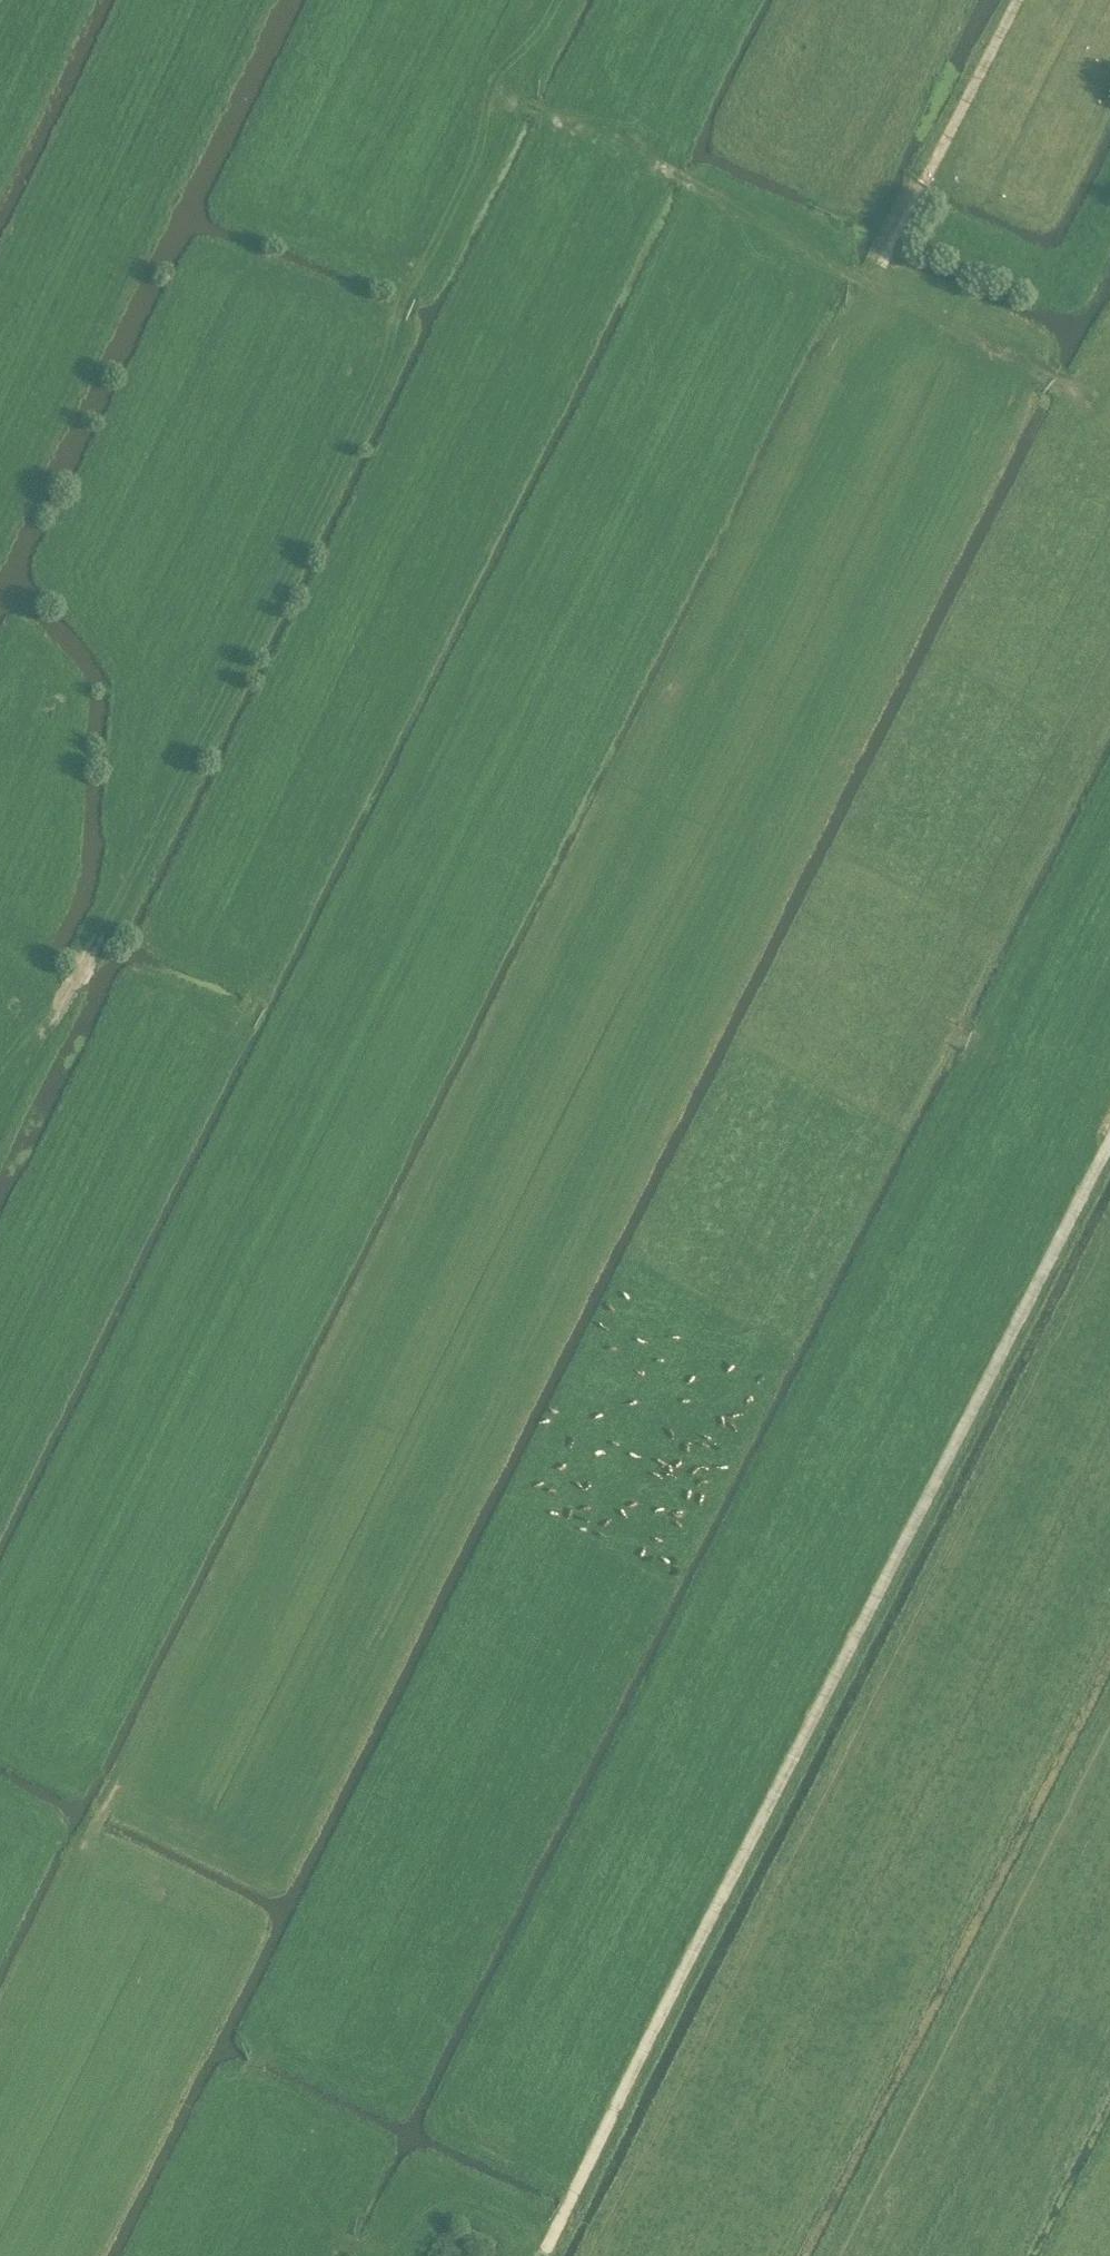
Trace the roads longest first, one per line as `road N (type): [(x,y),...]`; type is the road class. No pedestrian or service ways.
road 1 (track): [(569,2223),(1109,1192)]
road 2 (track): [(884,293),(1022,0)]

